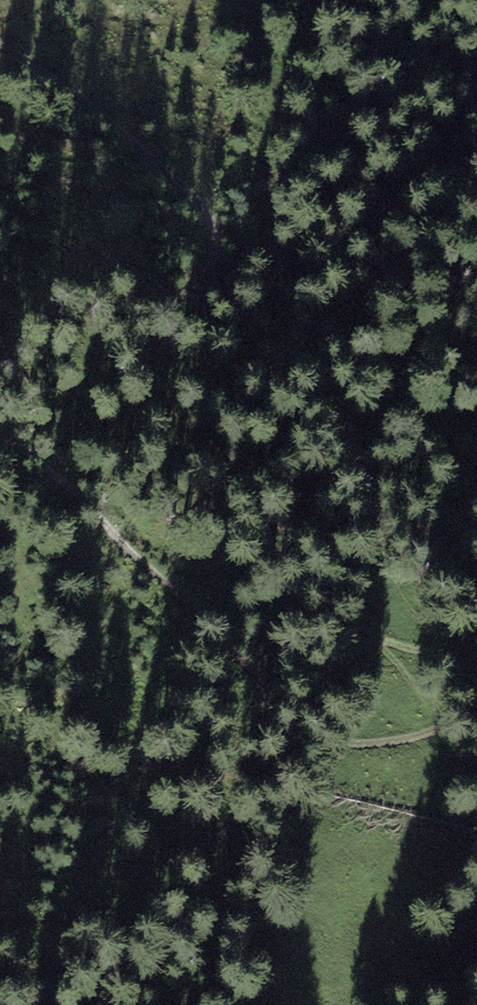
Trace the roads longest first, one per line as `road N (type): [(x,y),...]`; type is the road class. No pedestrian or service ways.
road 1 (track): [(0,47),(108,115),(195,195),(215,234),(204,323),(219,377),(227,392),(269,418),(354,622),(476,667)]
road 2 (track): [(0,441),(29,451),(88,502),(321,735),(352,748),(395,742),(476,711)]

